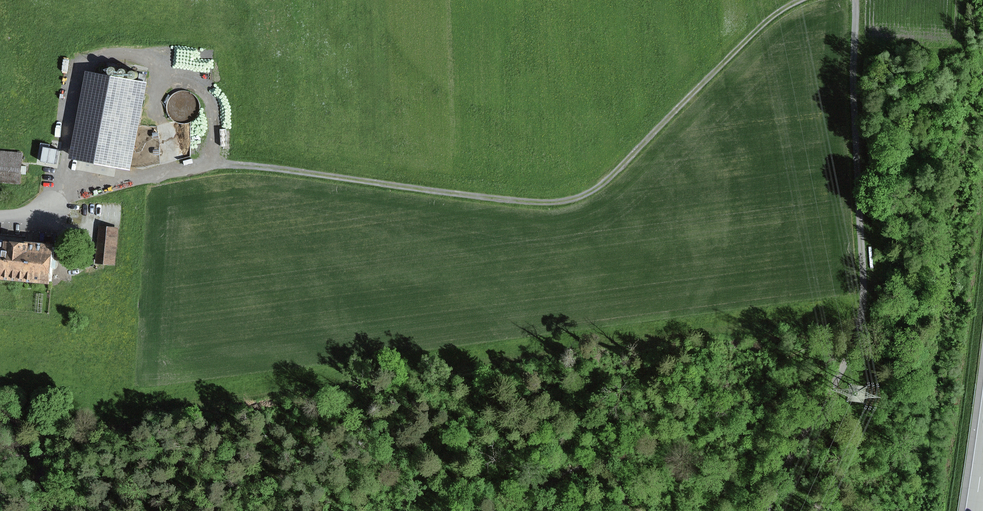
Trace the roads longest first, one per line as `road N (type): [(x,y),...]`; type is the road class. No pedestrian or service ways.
road 1 (track): [(206,164),(568,199),(613,175),(755,31),(799,0)]
road 2 (track): [(855,0),(851,79),(866,297),(853,344),(767,510)]
road 3 (track): [(0,215),(206,164)]

